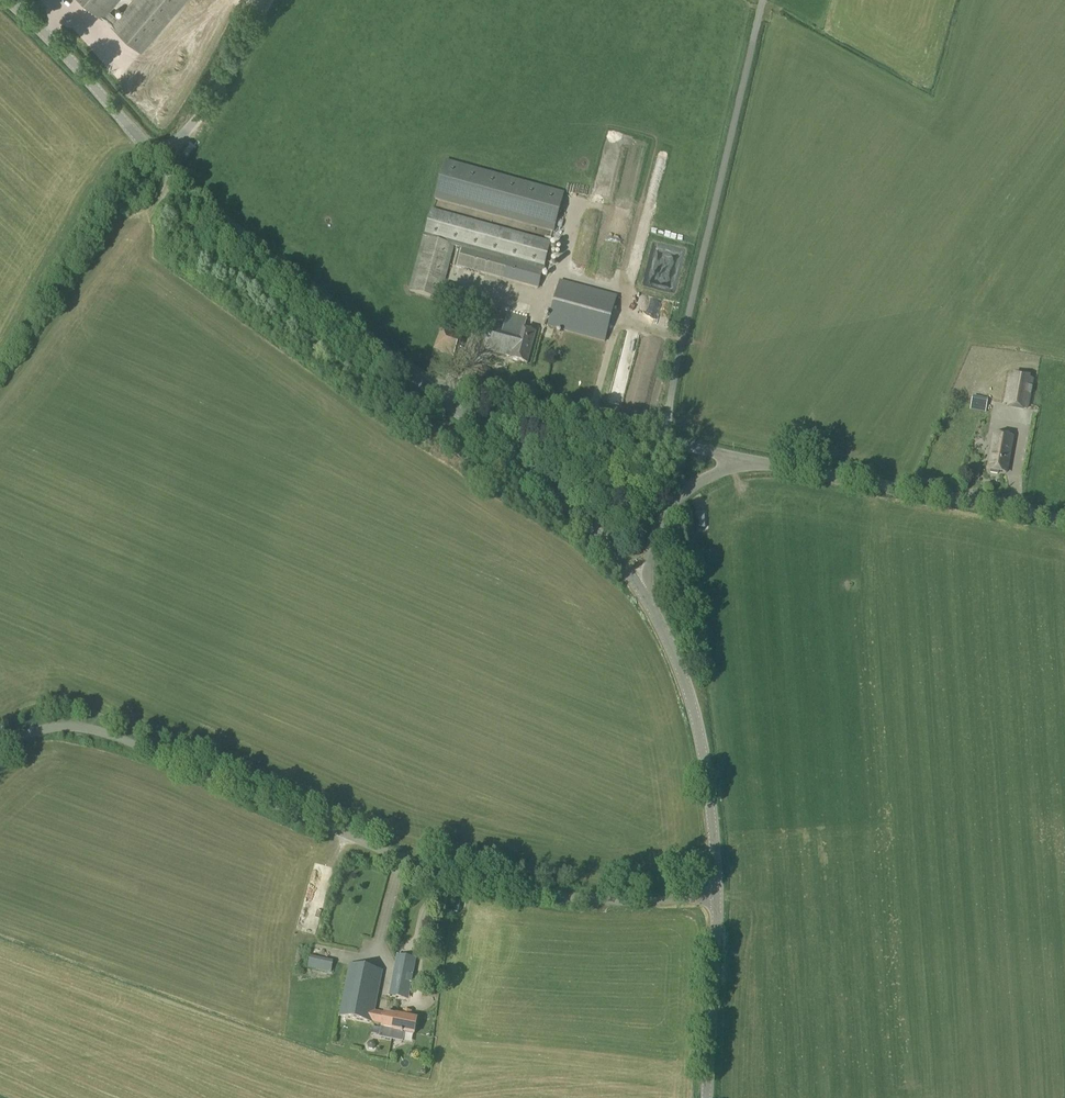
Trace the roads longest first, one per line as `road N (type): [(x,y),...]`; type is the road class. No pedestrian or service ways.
road 1 (unclassified): [(0,749),(38,730),(91,729),(410,863),(589,899),(715,898)]
road 2 (tertiary): [(758,462),(423,382)]
road 3 (tertiary): [(423,382),(160,161)]
road 4 (tertiary): [(715,898),(691,701),(643,592)]
road 5 (tertiary): [(758,462),(793,462),(1064,520)]
road 6 (tertiary): [(643,592),(587,521),(423,382)]
road 7 (tertiary): [(160,161),(9,0)]
road 8 (tertiary): [(711,1097),(715,898)]
road 9 (unclassified): [(160,161),(210,102),(268,0)]
road 10 (tertiary): [(643,592),(654,531),(675,503),(703,480),(758,462)]

